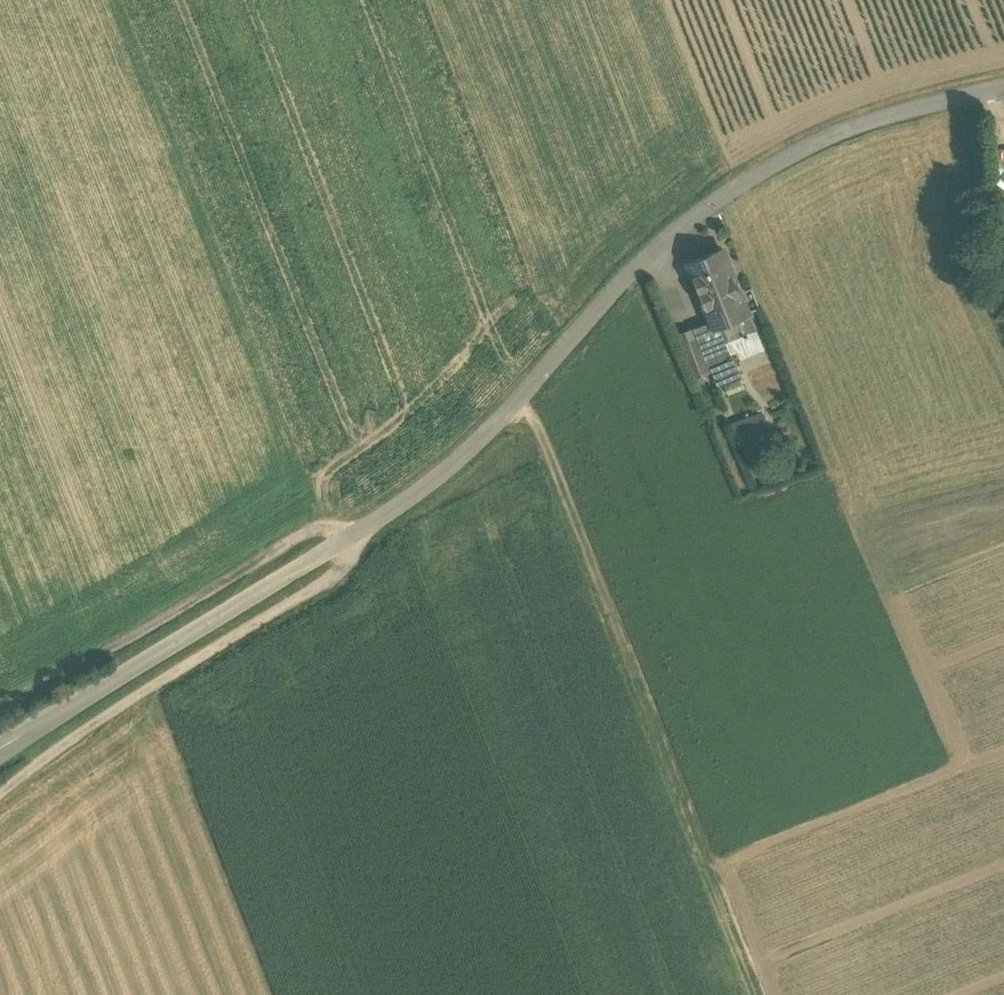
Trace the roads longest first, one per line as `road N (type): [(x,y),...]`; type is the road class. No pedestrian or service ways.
road 1 (residential): [(1003,87),(860,125),(703,215),(642,261),(445,469),(346,539),(0,747)]
road 2 (track): [(0,706),(302,533),(328,526),(346,539),(354,559),(333,578),(86,727),(0,794)]
road 3 (track): [(523,394),(770,994)]

